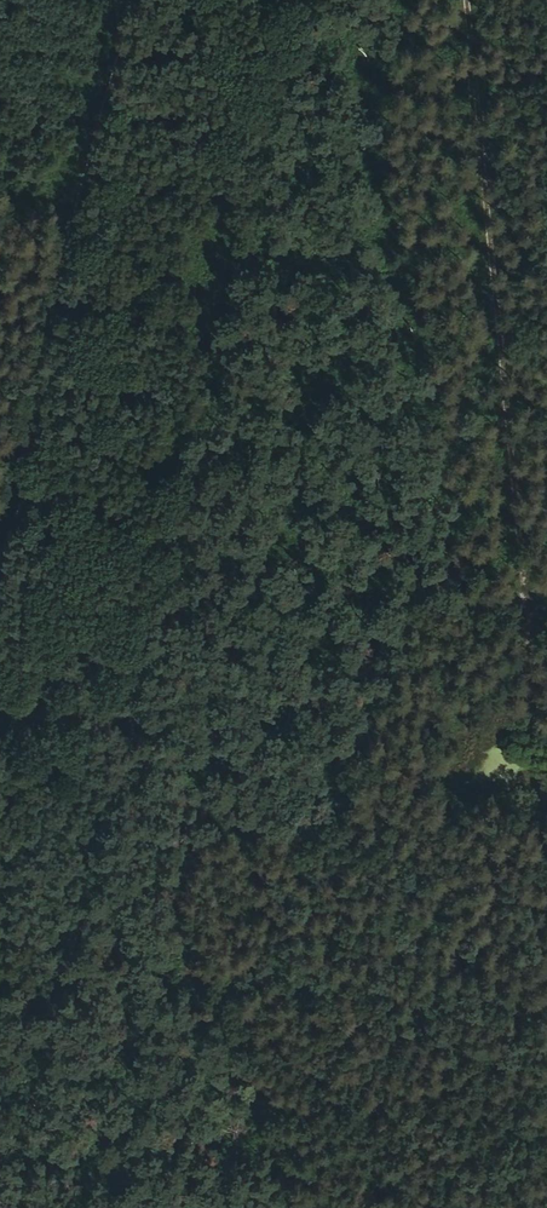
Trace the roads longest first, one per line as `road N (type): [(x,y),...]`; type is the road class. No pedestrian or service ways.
road 1 (track): [(472,0),(546,772)]

